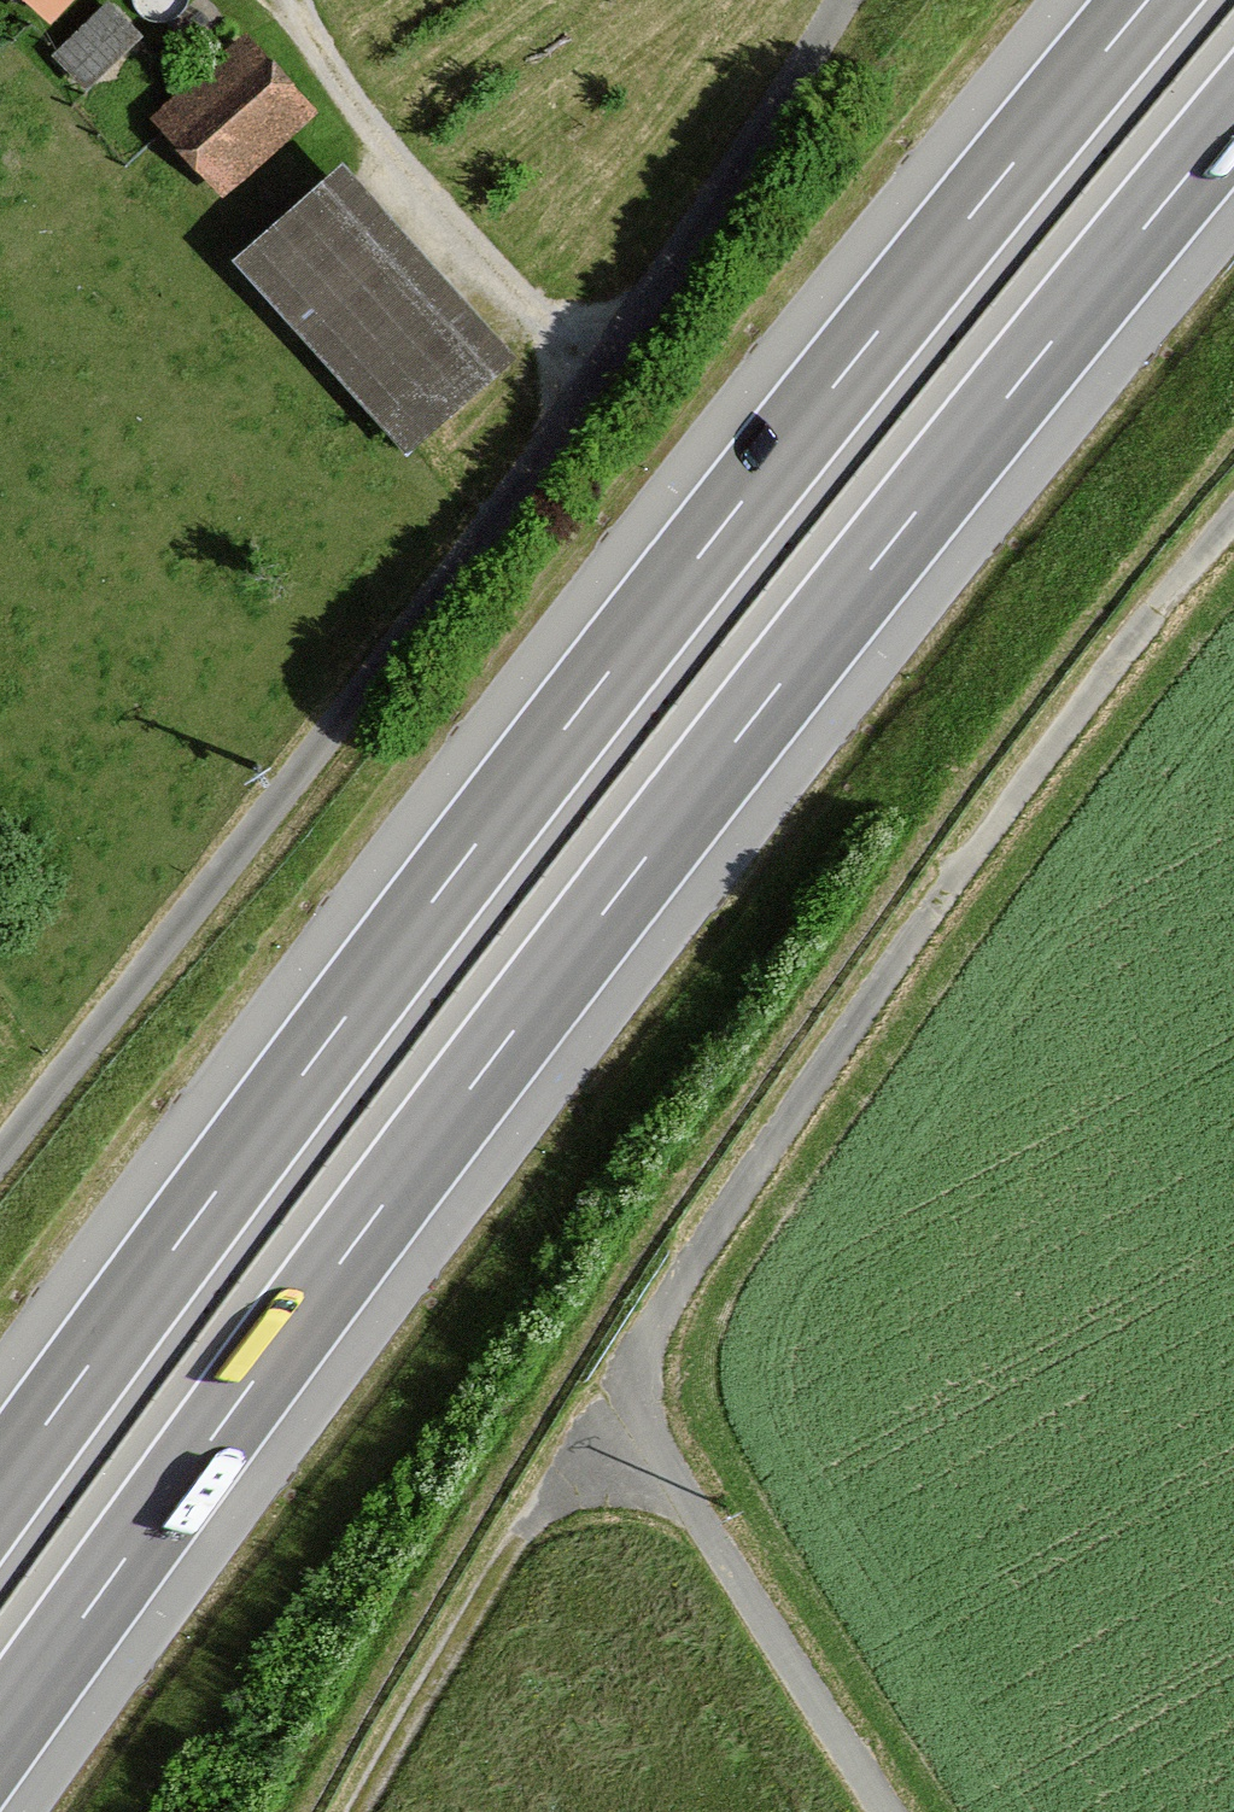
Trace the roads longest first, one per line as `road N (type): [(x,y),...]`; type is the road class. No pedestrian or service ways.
road 1 (motorway): [(0,1735),(601,915),(1233,120)]
road 2 (motorway): [(1148,0),(485,833),(0,1489)]
road 3 (track): [(0,1155),(594,383),(843,0)]
road 4 (track): [(1233,517),(929,916),(593,1421)]
road 5 (track): [(593,1421),(701,1523),(883,1811)]
road 6 (track): [(296,0),(387,161),(594,383)]
road 7 (track): [(593,1421),(359,1811)]

